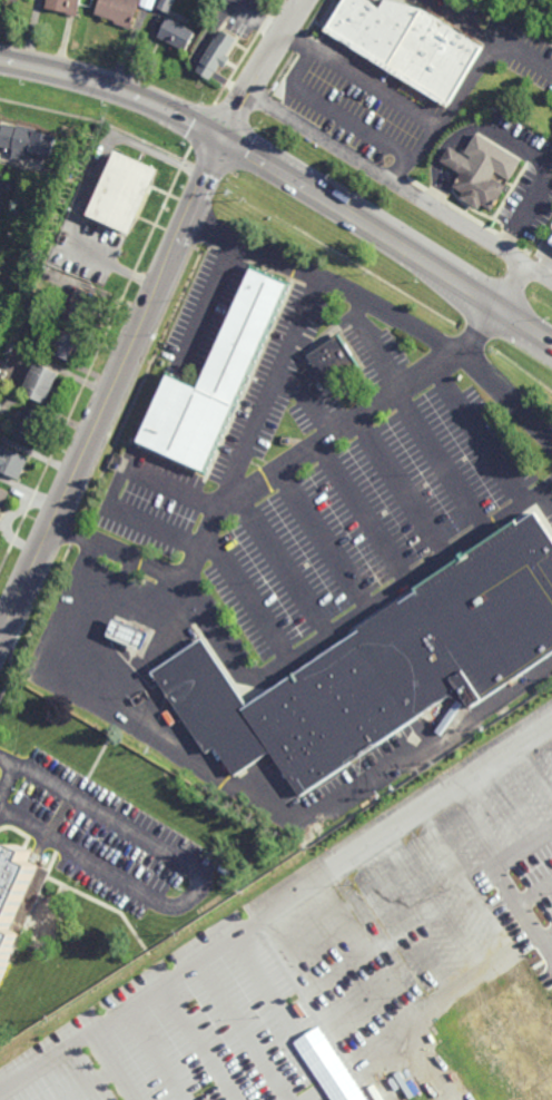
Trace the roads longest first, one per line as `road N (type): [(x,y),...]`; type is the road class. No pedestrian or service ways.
road 1 (residential): [(225,137),(0,640)]
road 2 (tertiary): [(551,340),(225,137)]
road 3 (residential): [(157,287),(68,243),(112,137),(206,179)]
road 4 (residential): [(302,0),(225,137)]

